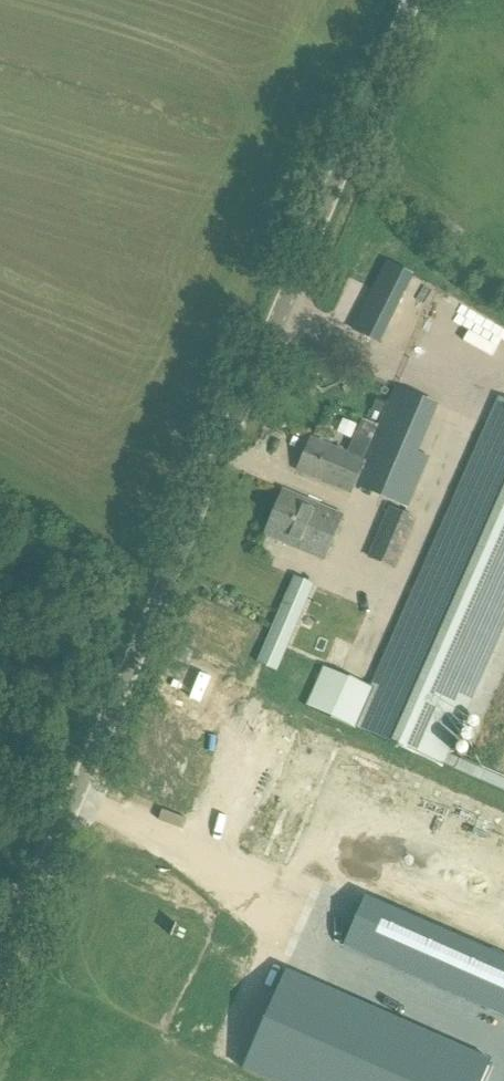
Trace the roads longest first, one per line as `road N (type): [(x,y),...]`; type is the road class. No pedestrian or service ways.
road 1 (tertiary): [(0,991),(414,0)]

